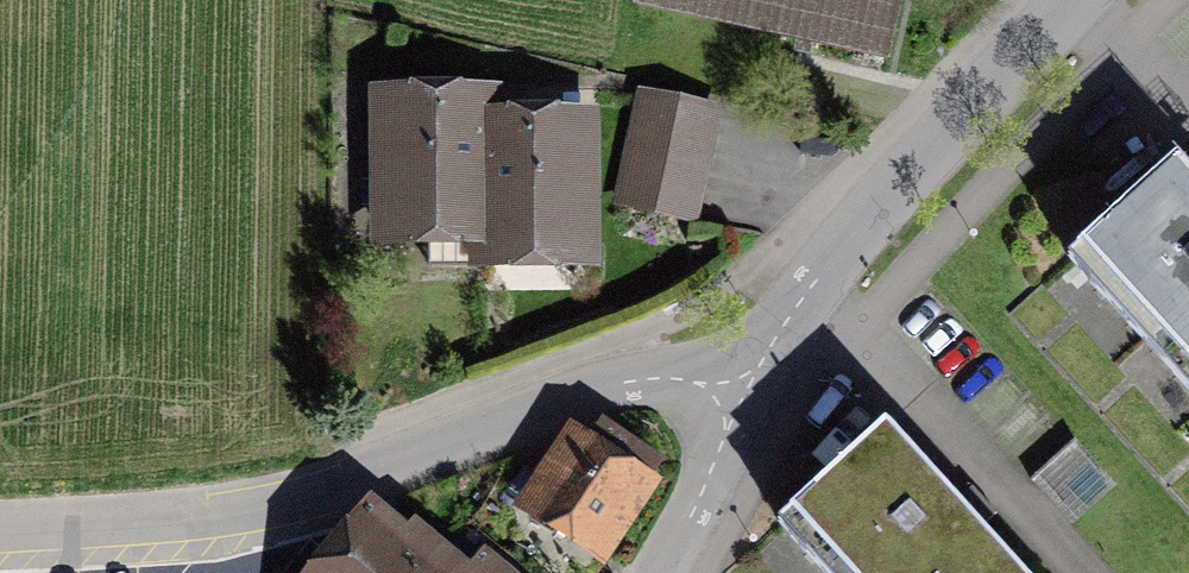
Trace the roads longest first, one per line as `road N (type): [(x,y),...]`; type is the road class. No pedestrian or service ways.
road 1 (unclassified): [(0,530),(237,516),(335,489),(630,380),(755,383)]
road 2 (residential): [(755,383),(849,235),(1068,0)]
road 3 (unclassified): [(650,572),(755,383)]

